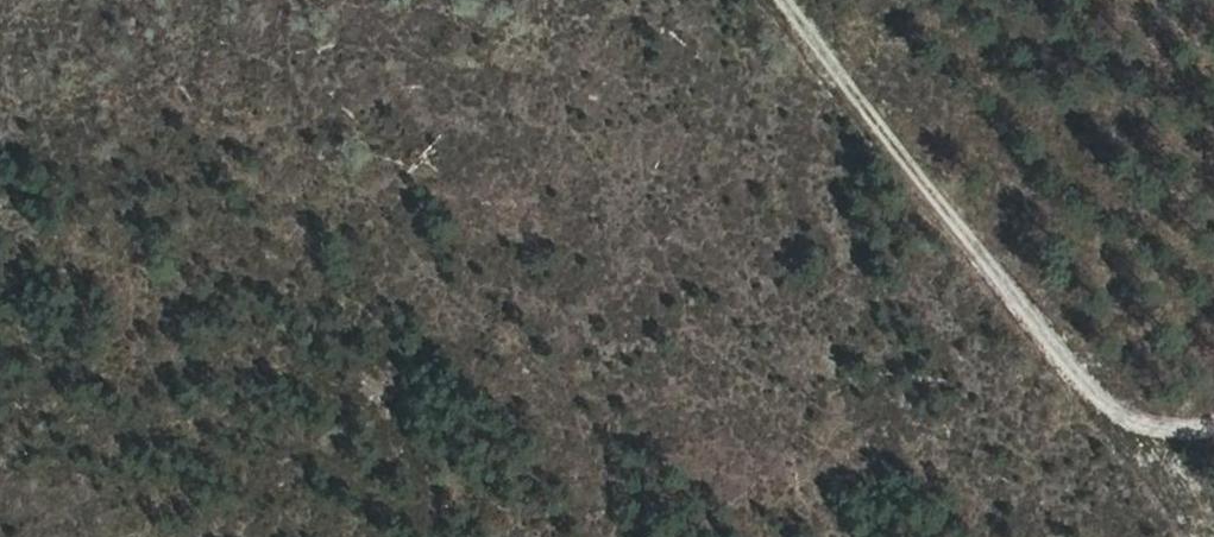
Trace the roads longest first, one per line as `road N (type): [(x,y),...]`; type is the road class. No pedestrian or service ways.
road 1 (track): [(786,0),(1099,400),(1130,424),(1213,429)]
road 2 (track): [(1130,424),(1213,532)]

